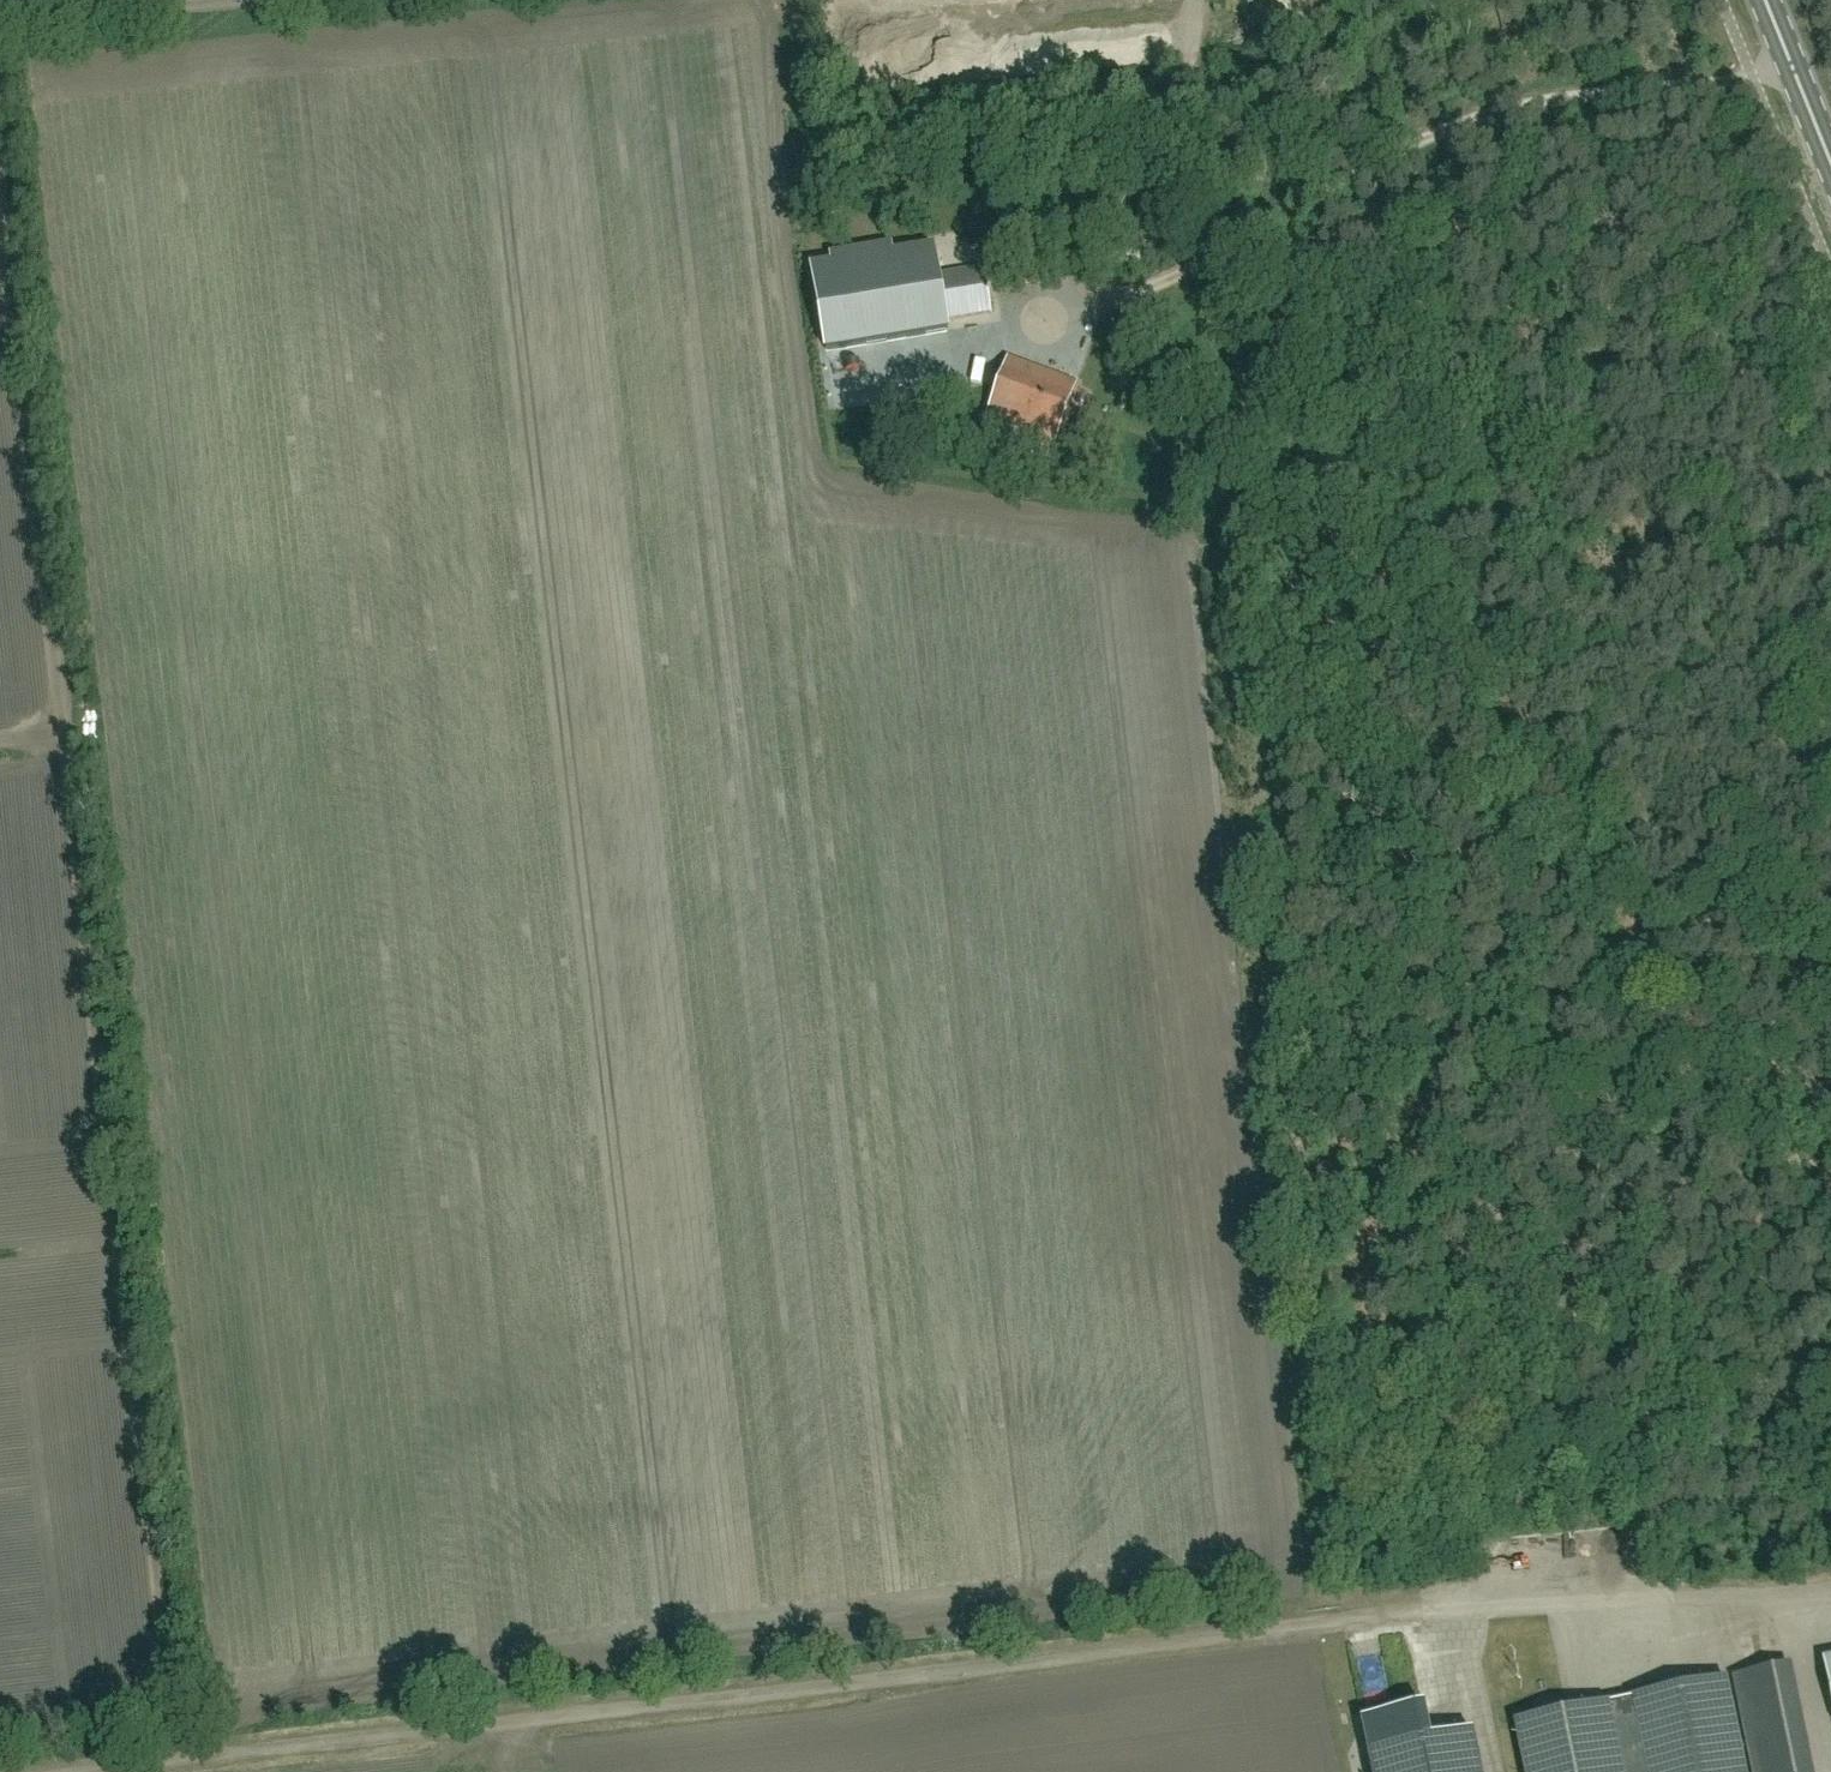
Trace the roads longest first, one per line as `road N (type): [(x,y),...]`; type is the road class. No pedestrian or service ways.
road 1 (track): [(108,1771),(1475,1619)]
road 2 (primary): [(1830,160),(1766,0)]

